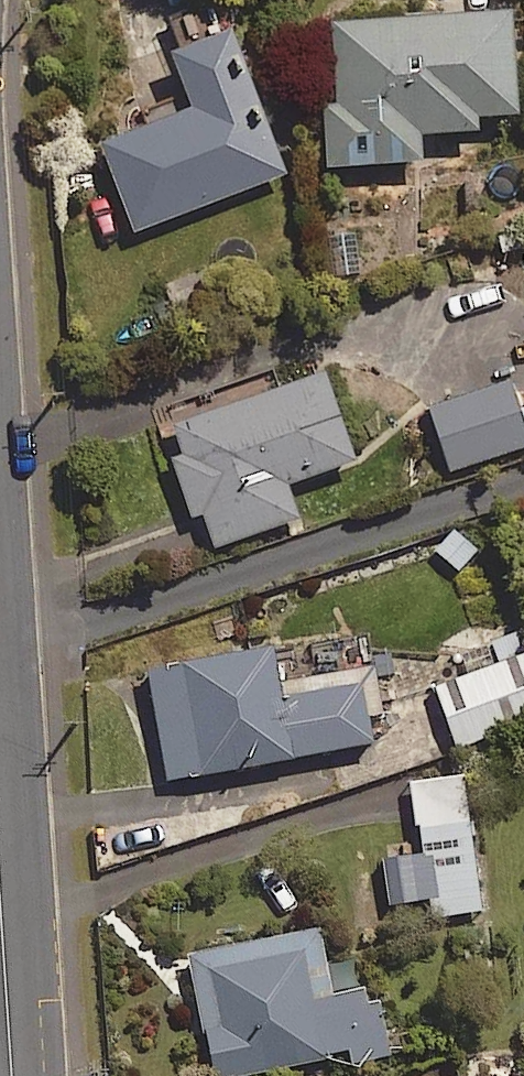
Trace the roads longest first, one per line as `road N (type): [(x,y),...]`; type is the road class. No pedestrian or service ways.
road 1 (secondary): [(0,884),(13,1075)]

